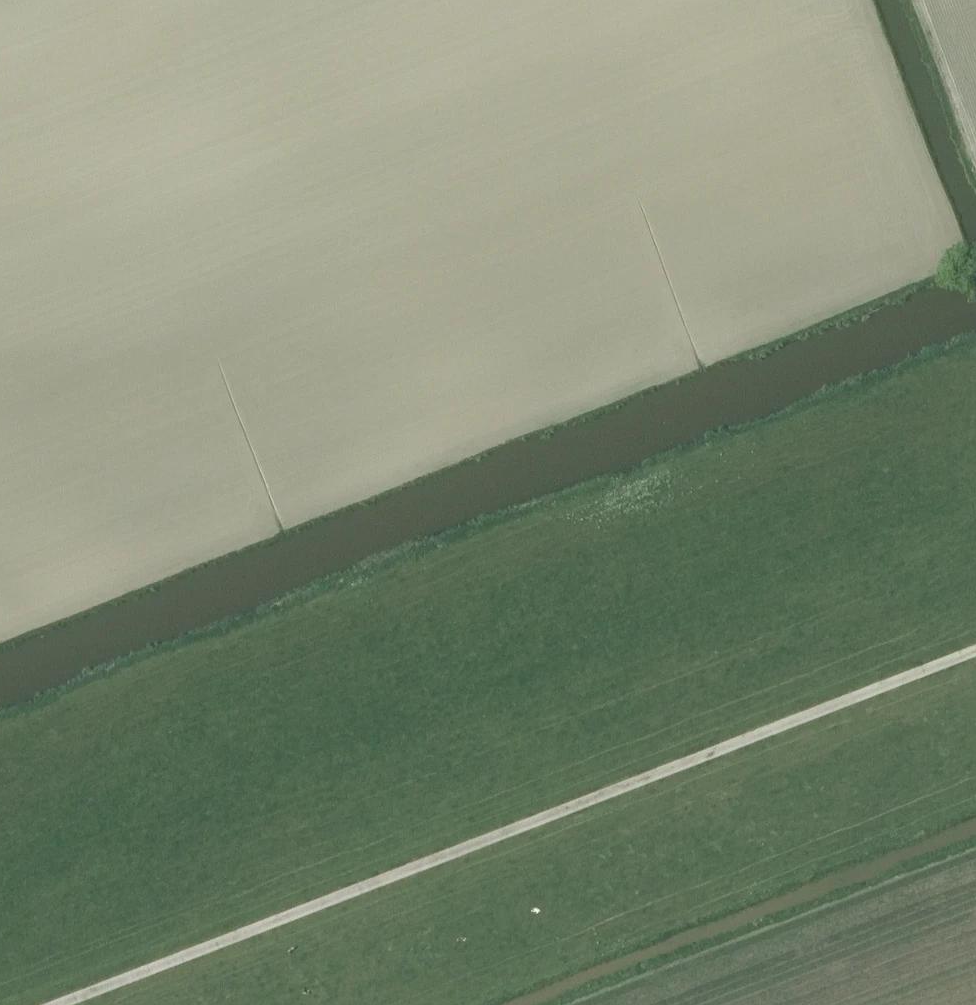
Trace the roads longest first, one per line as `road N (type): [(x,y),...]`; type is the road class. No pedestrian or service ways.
road 1 (track): [(57,1004),(975,654)]

